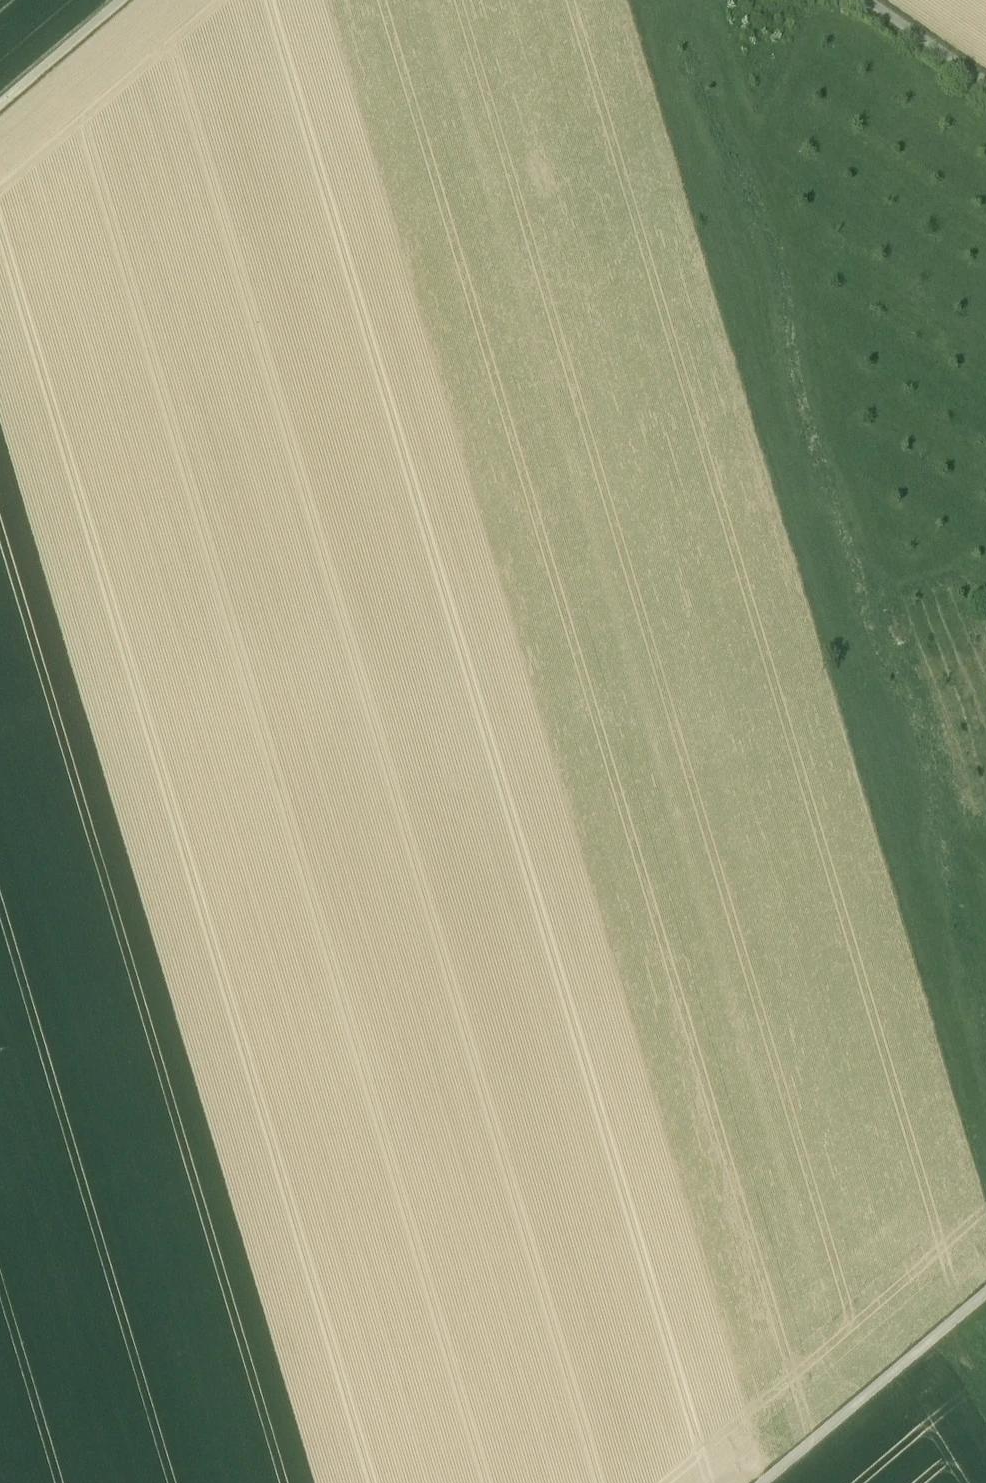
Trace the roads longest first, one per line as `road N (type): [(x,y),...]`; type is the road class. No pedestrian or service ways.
road 1 (track): [(985,1292),(762,1482)]
road 2 (track): [(858,0),(985,88)]
road 3 (track): [(0,100),(116,0)]

